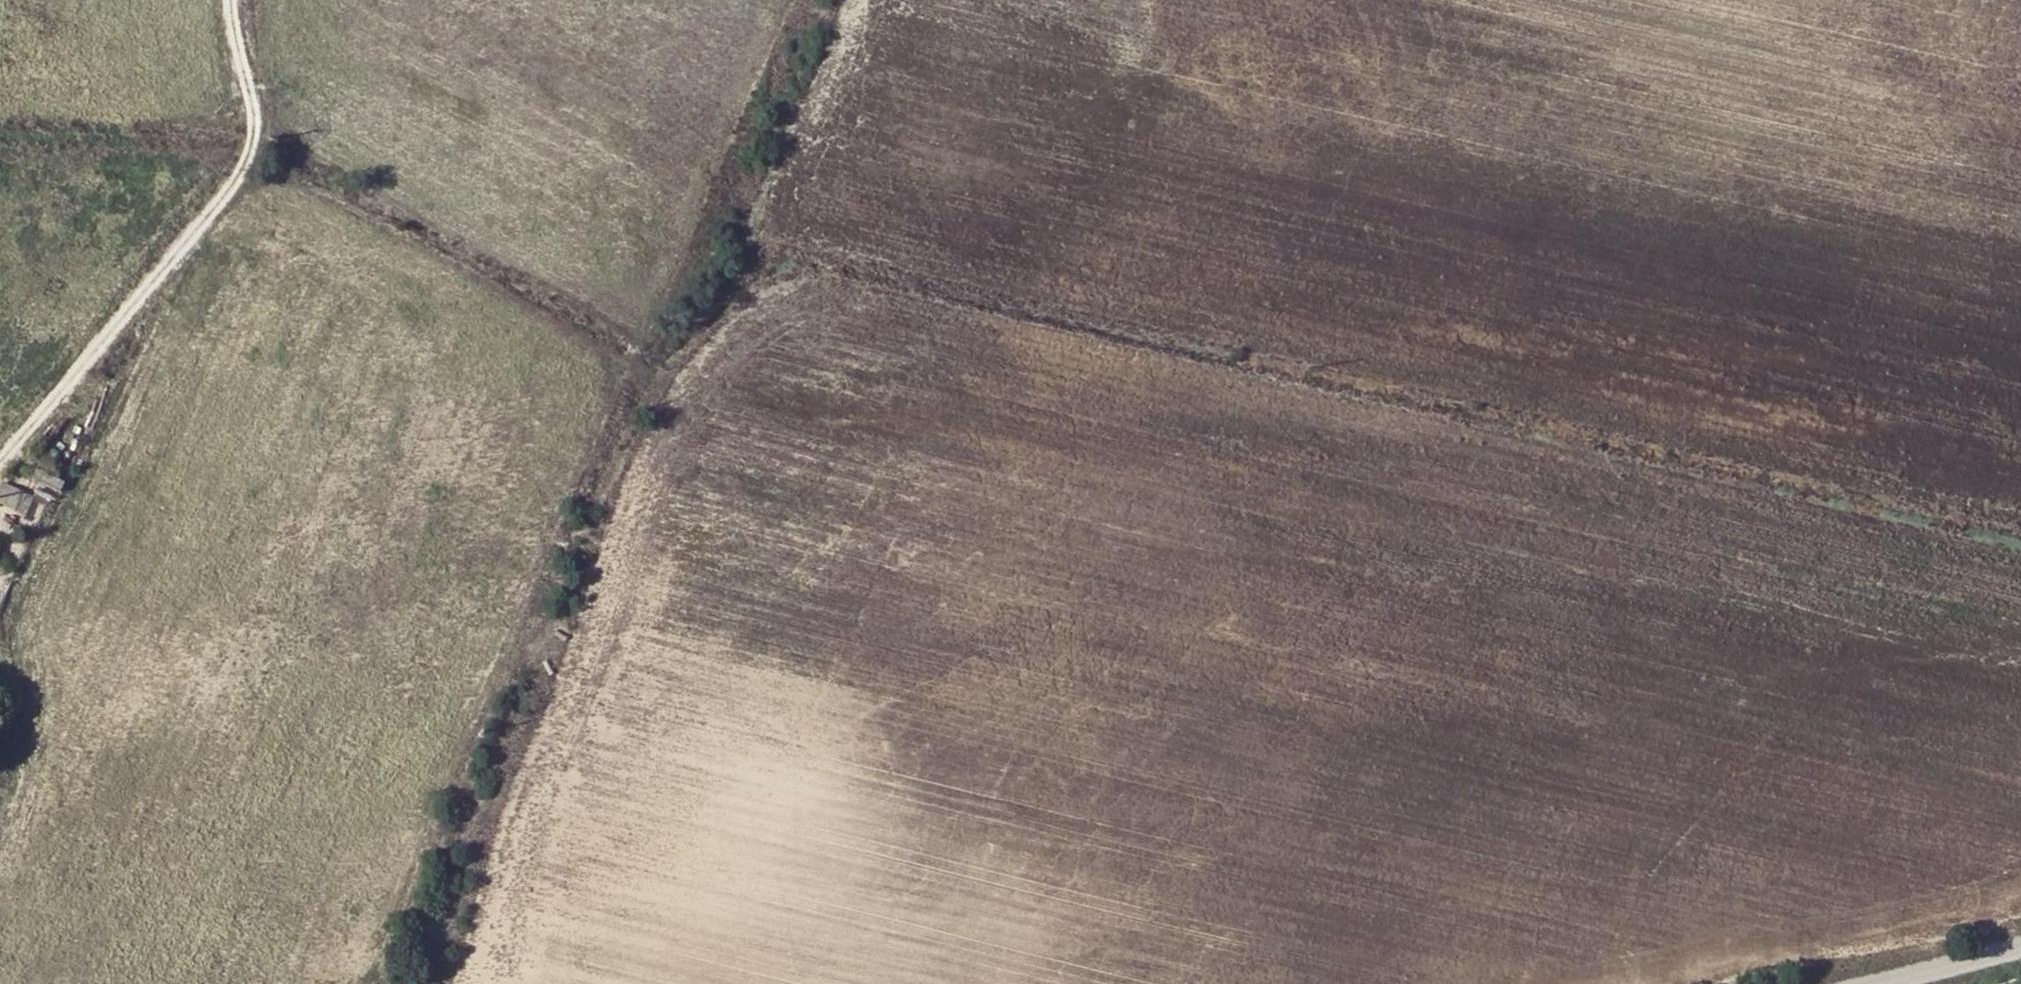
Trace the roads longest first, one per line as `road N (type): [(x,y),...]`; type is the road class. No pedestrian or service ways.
road 1 (unclassified): [(0,466),(243,171),(255,130),(233,0)]
road 2 (unclassified): [(2020,946),(1904,983)]

